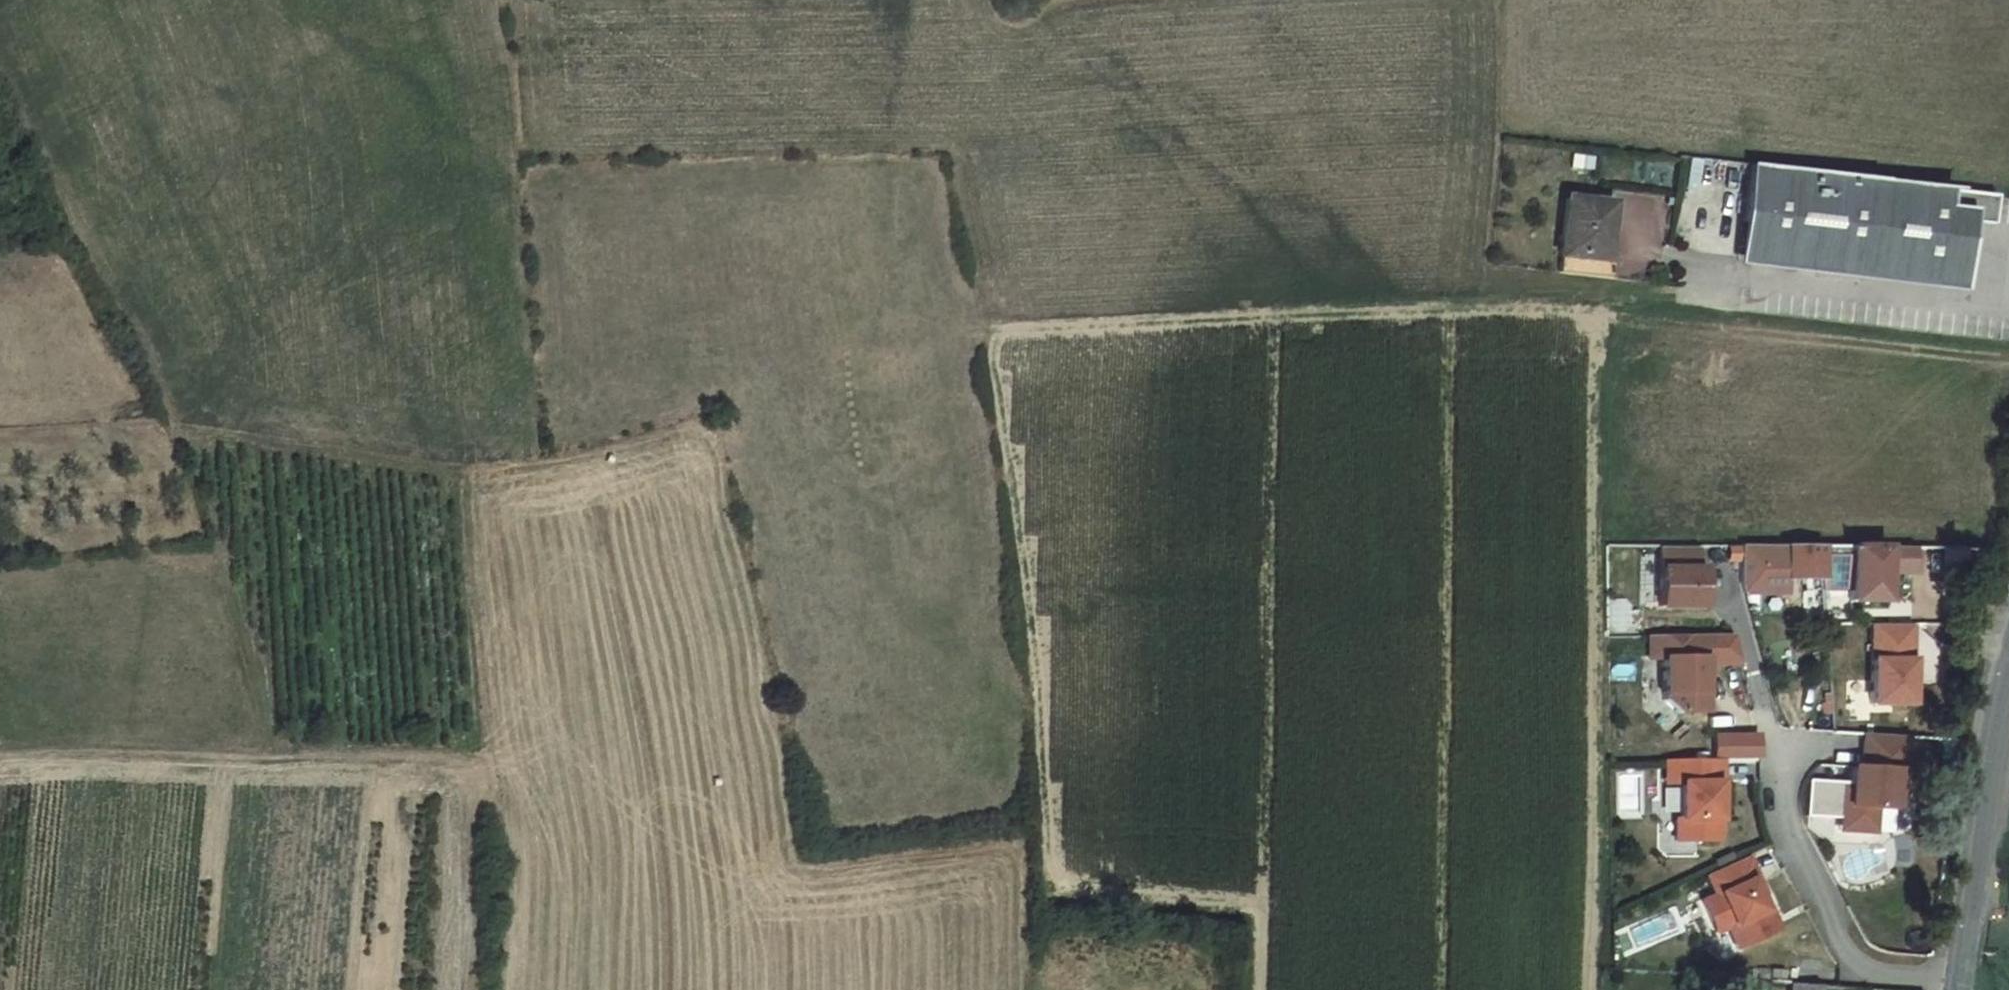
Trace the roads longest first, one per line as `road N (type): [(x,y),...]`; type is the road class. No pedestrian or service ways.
road 1 (residential): [(1778,749),(1777,817),(1849,963),(1953,976)]
road 2 (secondary): [(2008,668),(1953,976)]

